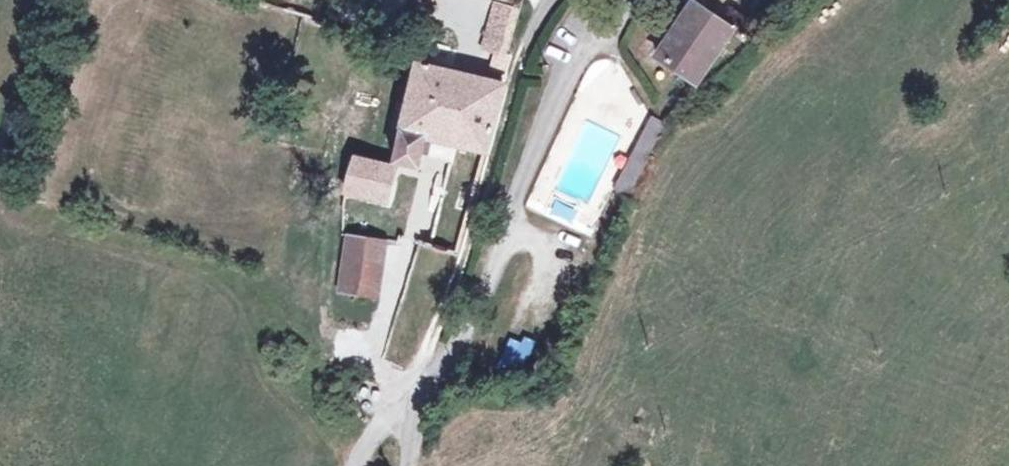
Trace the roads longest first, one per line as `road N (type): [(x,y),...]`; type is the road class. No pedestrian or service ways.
road 1 (track): [(505,231),(549,246),(550,268),(533,318)]

